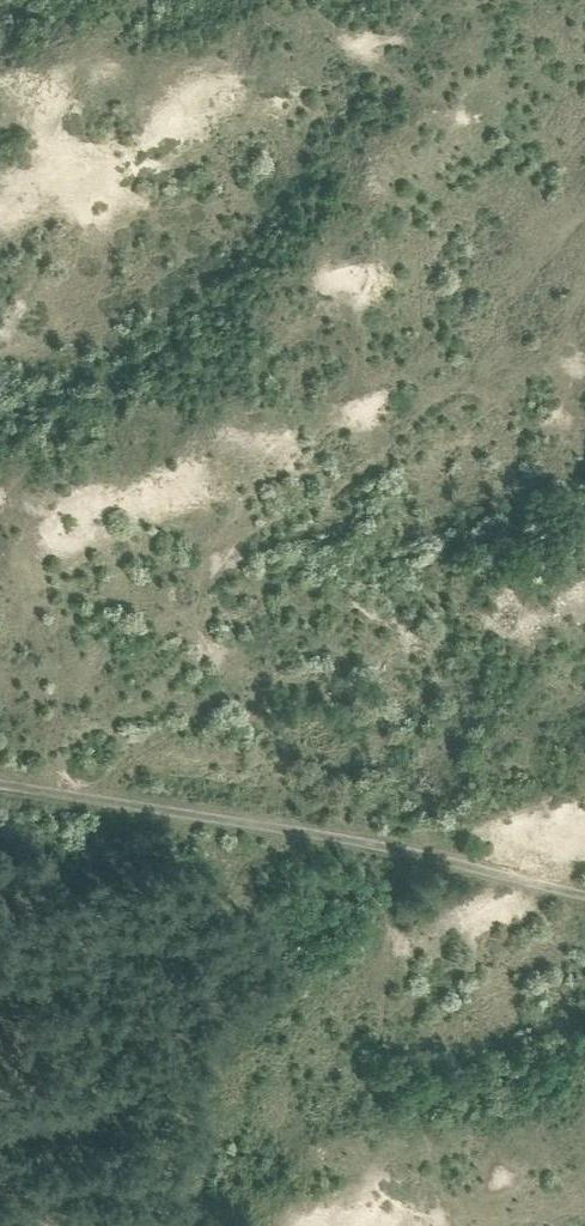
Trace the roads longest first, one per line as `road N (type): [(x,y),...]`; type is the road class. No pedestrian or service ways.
road 1 (track): [(0,786),(406,843),(584,884)]

